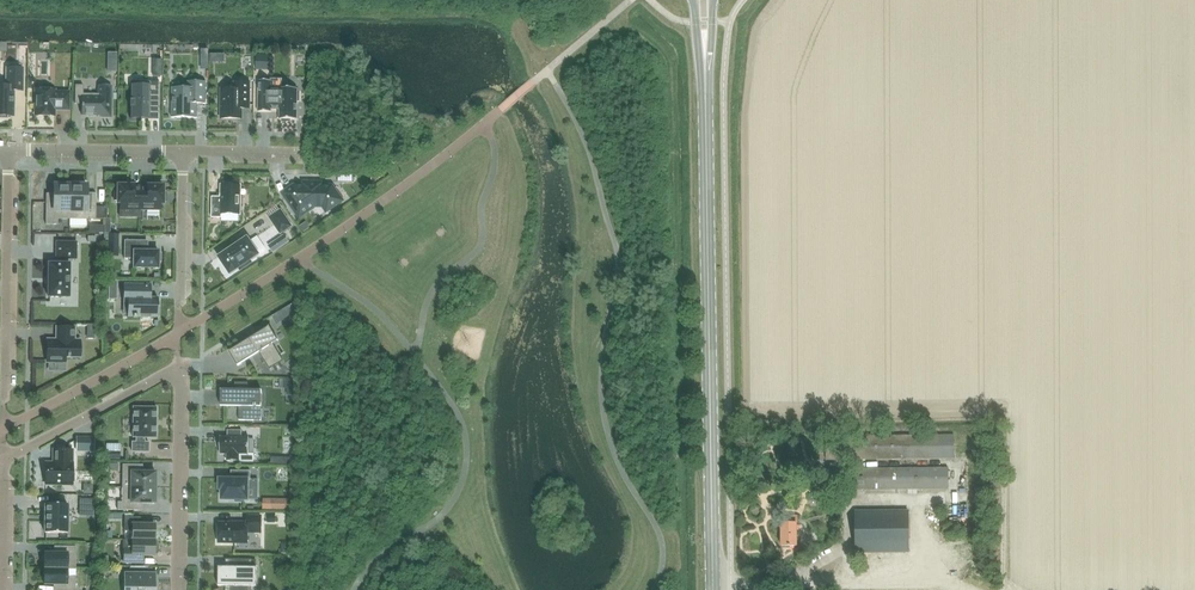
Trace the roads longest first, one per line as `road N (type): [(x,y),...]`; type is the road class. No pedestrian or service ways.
road 1 (residential): [(1,589),(3,461),(179,366),(176,589)]
road 2 (secondary): [(713,589),(705,63)]
road 3 (residential): [(4,401),(8,150)]
road 4 (residential): [(8,150),(182,152)]
road 5 (residential): [(182,152),(180,303)]
road 6 (residential): [(182,152),(303,153)]

